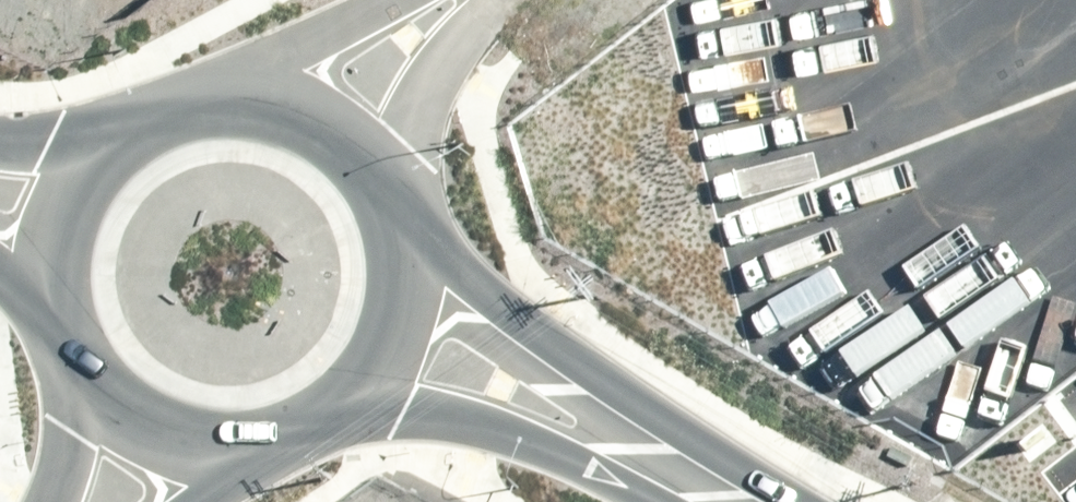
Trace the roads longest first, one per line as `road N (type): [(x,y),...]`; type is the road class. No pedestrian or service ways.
road 1 (secondary): [(399,235),(459,271),(597,378),(722,501)]
road 2 (secondary): [(715,501),(486,427),(343,406)]
road 3 (tertiary): [(213,100),(398,0)]
road 4 (secondary): [(213,100),(265,103),(313,121),(354,153),(385,195)]
road 5 (tertiary): [(477,19),(403,142),(385,195)]
road 6 (secondary): [(262,446),(212,449),(164,437),(120,413),(86,377)]
road 7 (secondary): [(399,235),(403,282),(395,328),(374,371),(343,406)]
road 8 (secondary): [(54,300),(53,254),(64,209),(87,169),(120,136)]
road 9 (tertiary): [(56,501),(86,377)]
road 10 (secondary): [(0,144),(120,136)]

